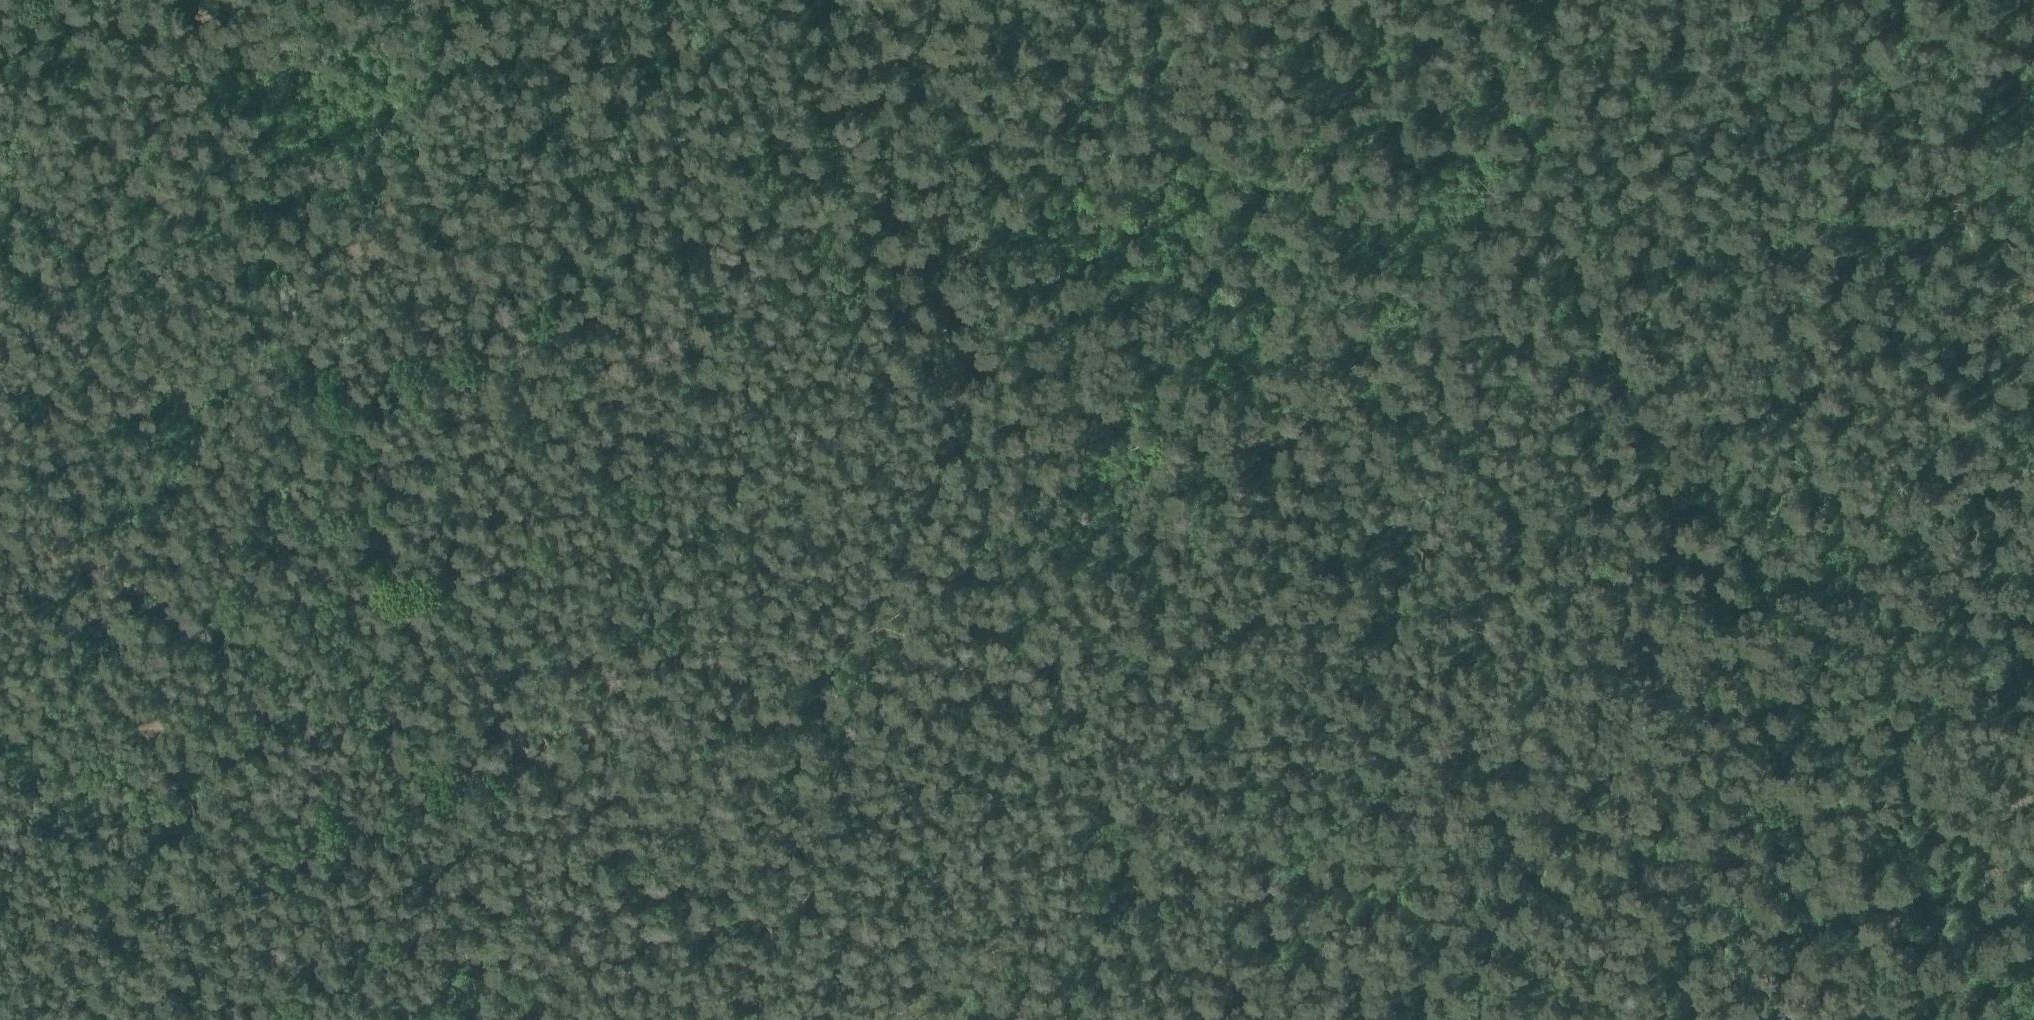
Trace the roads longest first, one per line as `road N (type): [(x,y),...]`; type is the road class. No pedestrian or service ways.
road 1 (track): [(1467,0),(1899,1019)]
road 2 (track): [(1210,1019),(779,0)]
road 3 (track): [(158,0),(485,755),(587,1019)]

